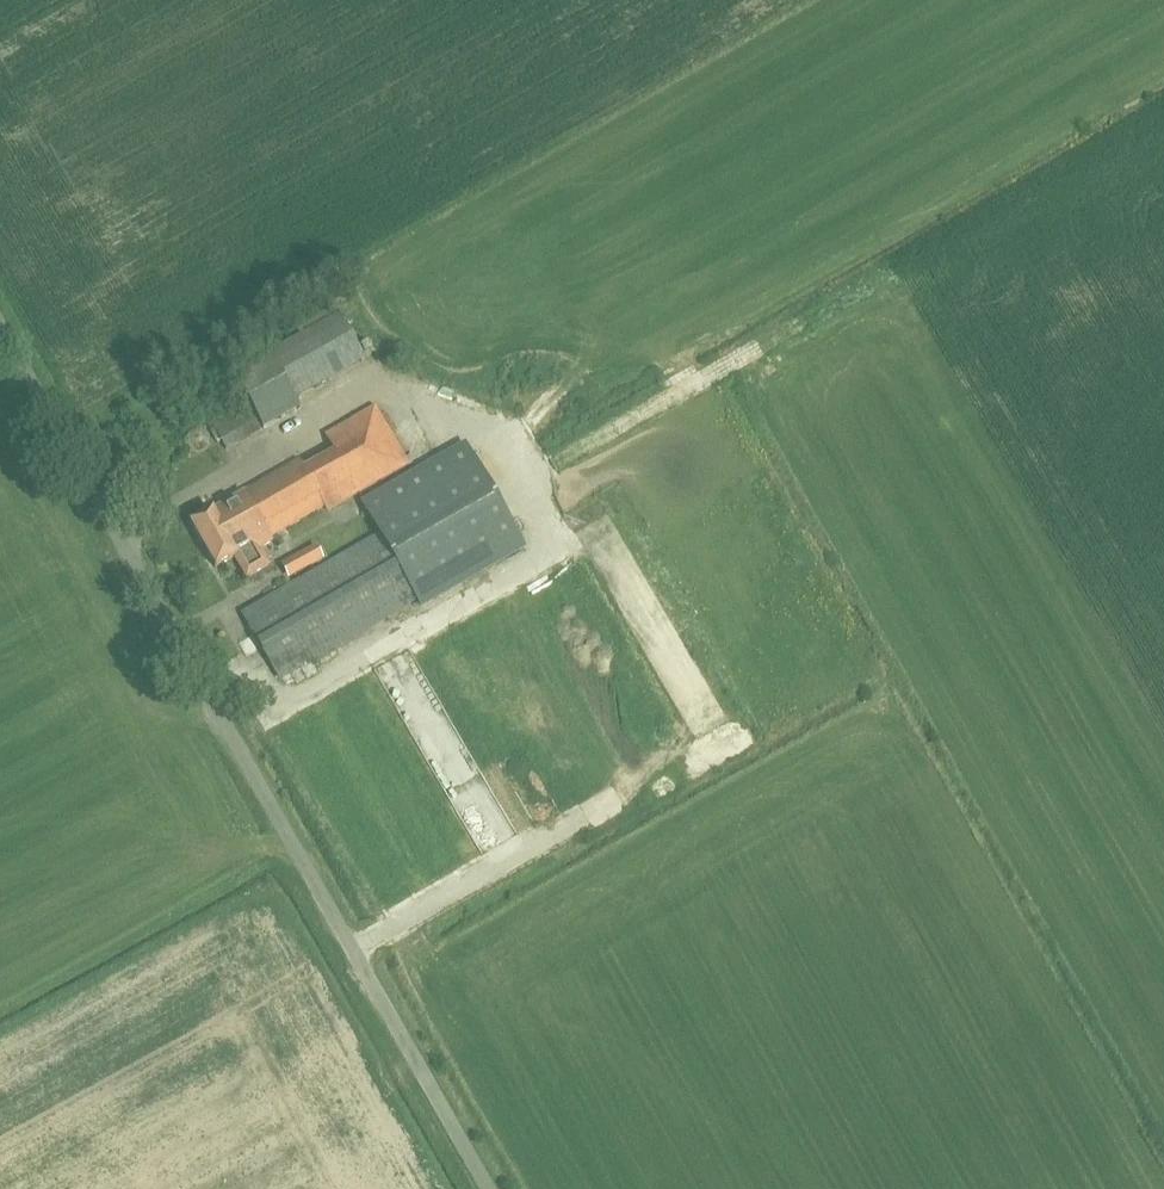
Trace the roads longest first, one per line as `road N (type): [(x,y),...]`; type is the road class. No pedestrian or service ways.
road 1 (unclassified): [(491,1188),(0,326)]

